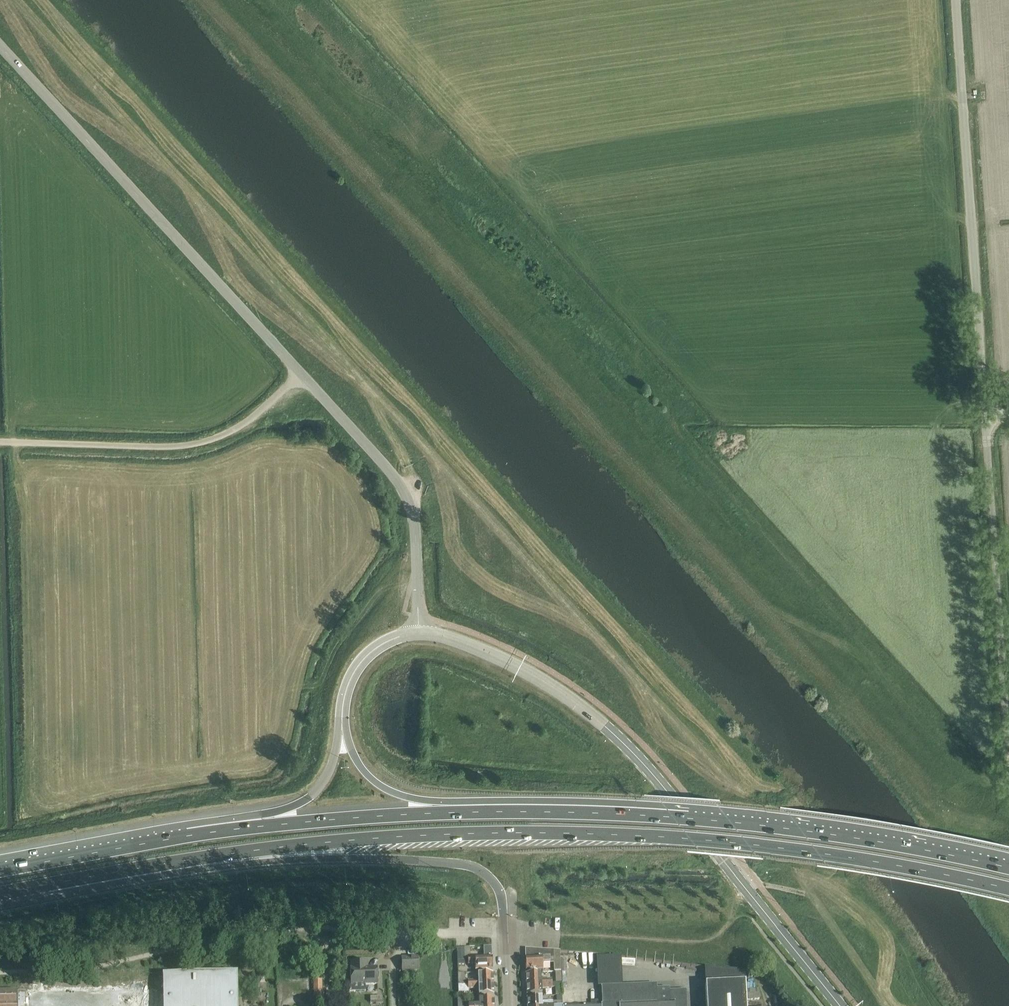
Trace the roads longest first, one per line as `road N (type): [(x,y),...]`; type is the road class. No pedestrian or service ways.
road 1 (motorway): [(203,858),(382,838),(600,835),(785,849),(1008,890)]
road 2 (secondary): [(994,575),(838,484),(737,442),(591,415),(482,422),(304,478)]
road 3 (motorway): [(1008,867),(736,822),(460,812)]
road 4 (unclassified): [(284,355),(0,50)]
road 5 (unclassified): [(985,413),(955,0)]
road 6 (secondary): [(840,1005),(658,780),(590,714)]
road 7 (motorway): [(203,858),(467,864),(494,881),(503,918)]
road 8 (motorway): [(250,827),(0,870)]
road 9 (tertiary): [(590,714),(521,697),(342,718)]
road 10 (motorway): [(460,812),(250,827)]
road 11 (motorway): [(0,893),(203,858)]
road 12 (secondary): [(334,574),(373,577),(506,660)]
road 13 (unclassified): [(59,570),(58,553),(71,537),(211,466)]
road 14 (unclassified): [(0,442),(181,445)]
road 15 (unclassified): [(1006,747),(994,575)]
road 16 (tertiary): [(342,718),(246,712),(174,691)]
road 17 (unclassified): [(994,575),(985,413)]
road 18 (secondary): [(274,591),(133,654)]
road 19 (motorway): [(460,812),(382,788),(342,733)]
road 20 (secondary): [(304,478),(174,533)]
road 21 (motorway): [(342,733),(317,789),(250,827)]
road 22 (unclassified): [(181,445),(212,439),(300,395)]

